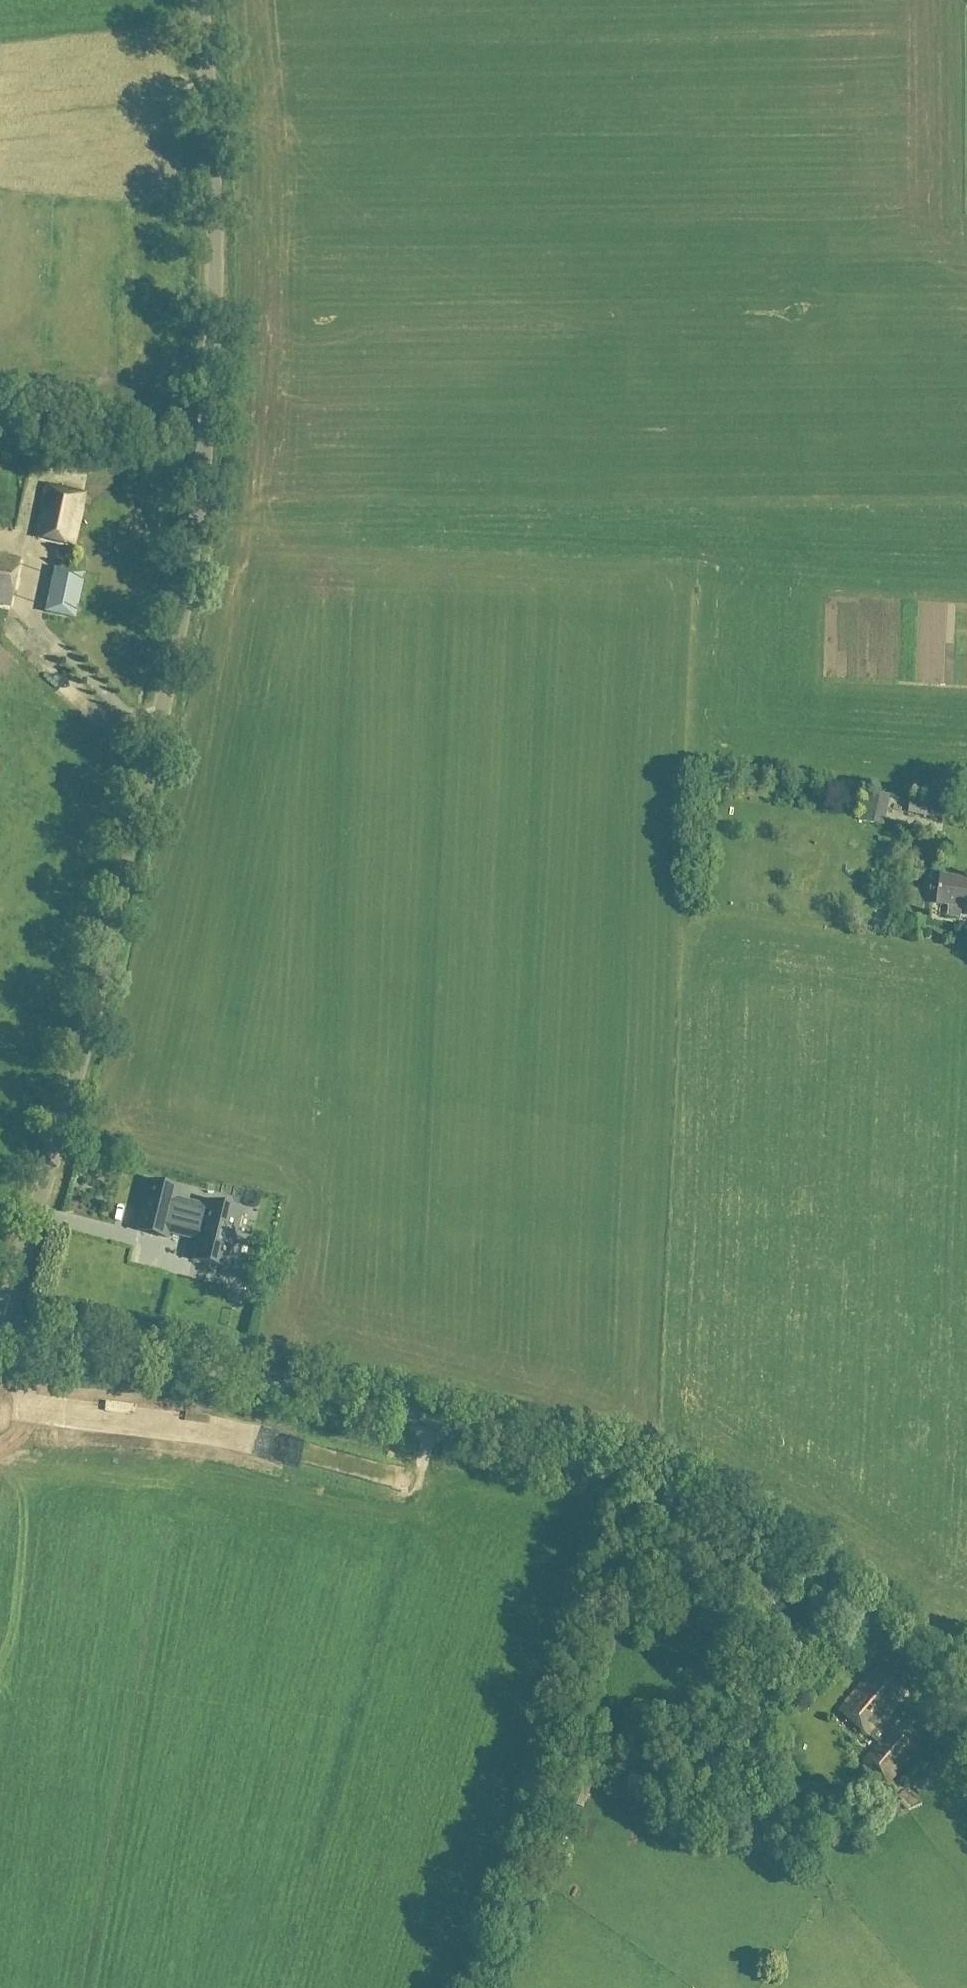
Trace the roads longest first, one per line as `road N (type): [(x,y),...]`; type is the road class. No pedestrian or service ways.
road 1 (unclassified): [(2,1346),(159,766),(184,627),(218,277),(199,0)]
road 2 (unclassified): [(966,1722),(915,1658),(780,1553),(679,1496),(484,1437),(118,1351),(2,1346)]

